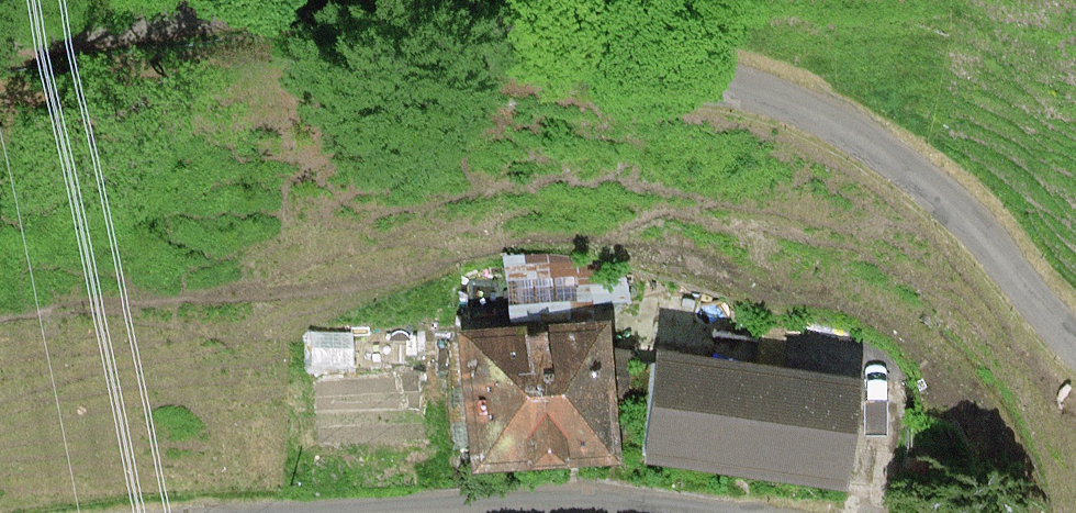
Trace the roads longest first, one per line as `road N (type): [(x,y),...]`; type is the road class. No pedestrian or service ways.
road 1 (unclassified): [(394,0),(464,18),(546,56),(711,79),(820,118),(944,196),(1075,343)]
road 2 (unclassified): [(0,36),(305,0)]
road 3 (unclassified): [(676,512),(436,512)]

